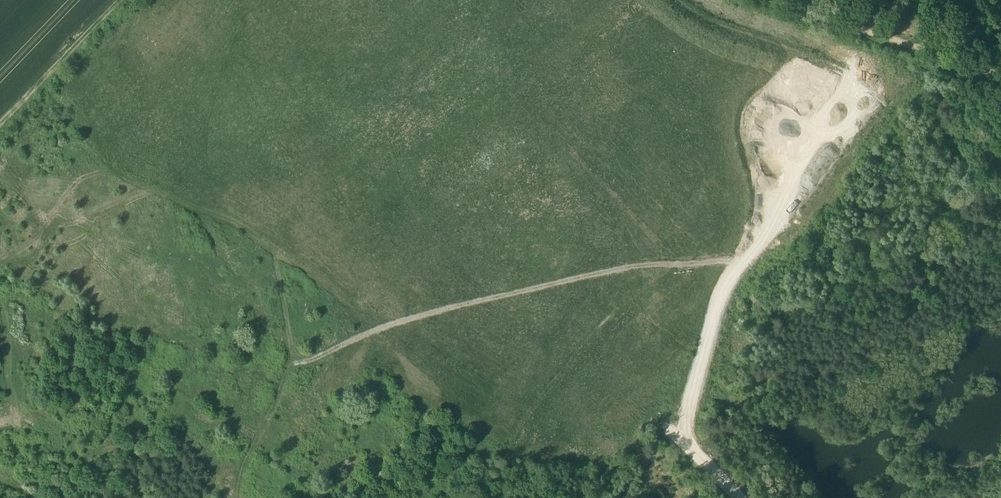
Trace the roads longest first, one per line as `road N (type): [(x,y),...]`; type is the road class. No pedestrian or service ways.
road 1 (track): [(776,0),(1000,78)]
road 2 (track): [(0,130),(125,0)]

